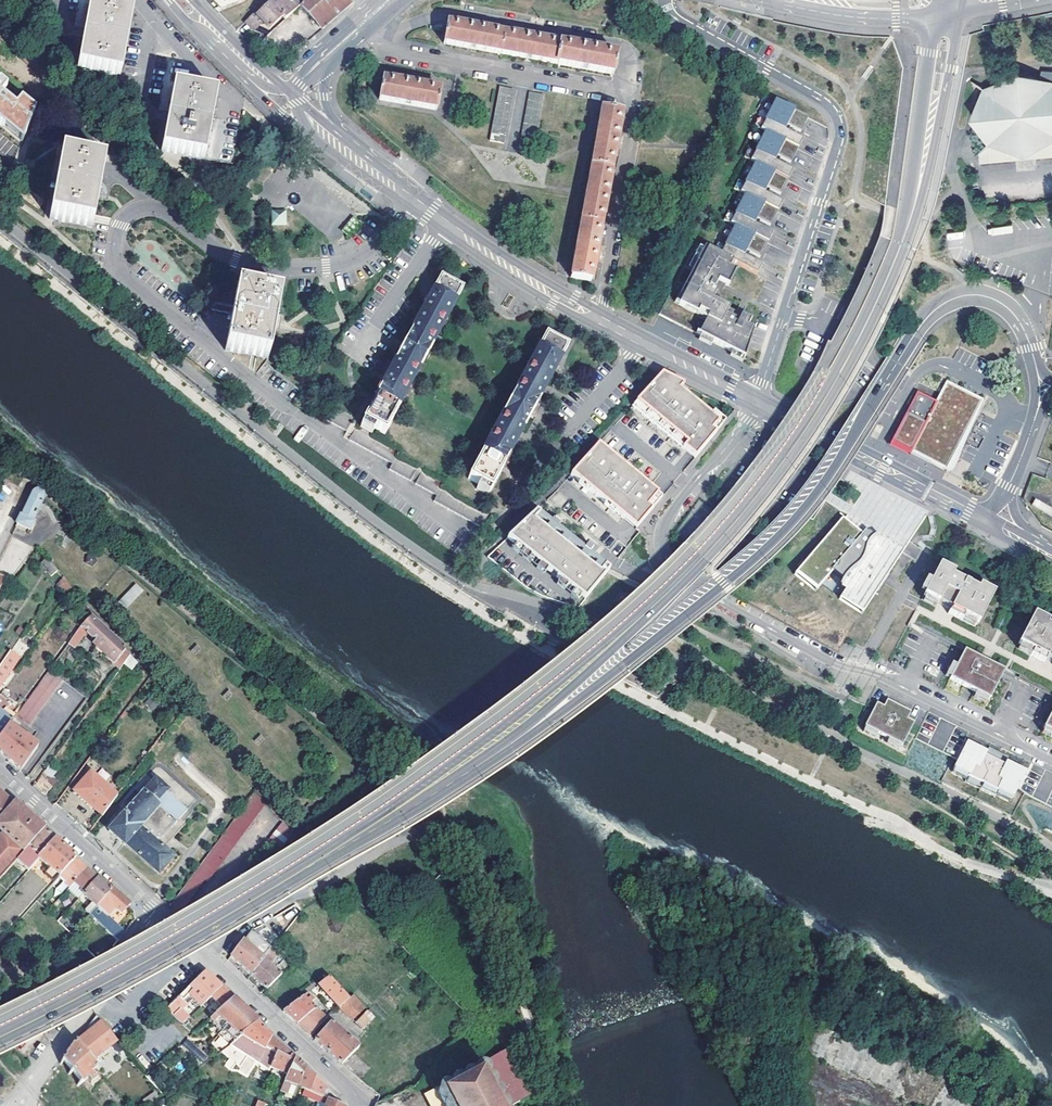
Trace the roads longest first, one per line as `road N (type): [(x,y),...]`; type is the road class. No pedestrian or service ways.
road 1 (secondary): [(950,1),(914,208),(886,284),(819,409),(731,528),(523,735)]
road 2 (residential): [(414,202),(356,260),(274,269),(207,247),(166,210),(140,209),(120,225),(114,264),(283,405),(483,542)]
road 3 (secondary): [(523,735),(616,677),(787,531),(823,488),(930,313),(954,298),(979,295),(1007,307),(1022,326)]
road 4 (secondary): [(523,735),(261,899),(0,1041)]
road 5 (residential): [(1051,758),(907,686),(831,664),(674,573),(660,549),(664,526),(725,448)]
road 6 (residential): [(667,0),(676,17),(827,102),(839,123),(841,140),(756,401)]
road 7 (residential): [(599,318),(630,107),(619,96),(391,49),(372,16)]
road 8 (residential): [(359,1105),(355,1094),(162,915)]
road 9 (secondary): [(985,521),(756,401)]
road 10 (residential): [(15,1105),(162,915)]
road 11 (secondary): [(599,318),(414,202)]
road 12 (residential): [(162,915),(0,771)]
road 13 (secondary): [(756,401),(599,318)]
road 14 (secondary): [(950,1),(822,0)]

